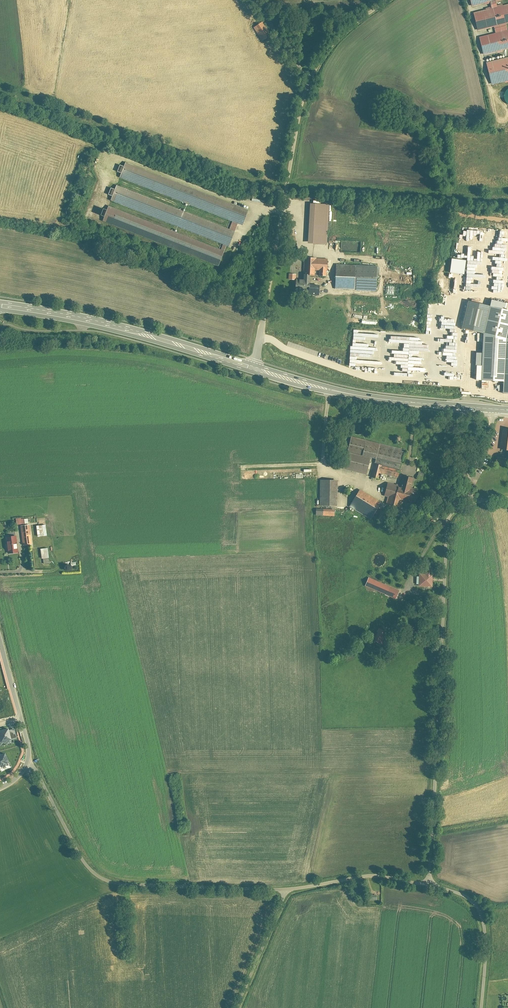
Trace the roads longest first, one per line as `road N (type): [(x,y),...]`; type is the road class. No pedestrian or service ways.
road 1 (residential): [(457,502),(448,520),(429,884)]
road 2 (residential): [(286,891),(105,878),(79,853),(29,760)]
road 3 (unclassified): [(255,368),(310,80)]
road 4 (primary): [(0,305),(255,368)]
road 5 (primary): [(255,368),(362,397),(501,411)]
road 6 (residential): [(481,1007),(480,915),(461,893),(429,884)]
road 7 (residential): [(429,884),(377,876),(286,891)]
road 8 (residential): [(286,891),(237,1007)]

